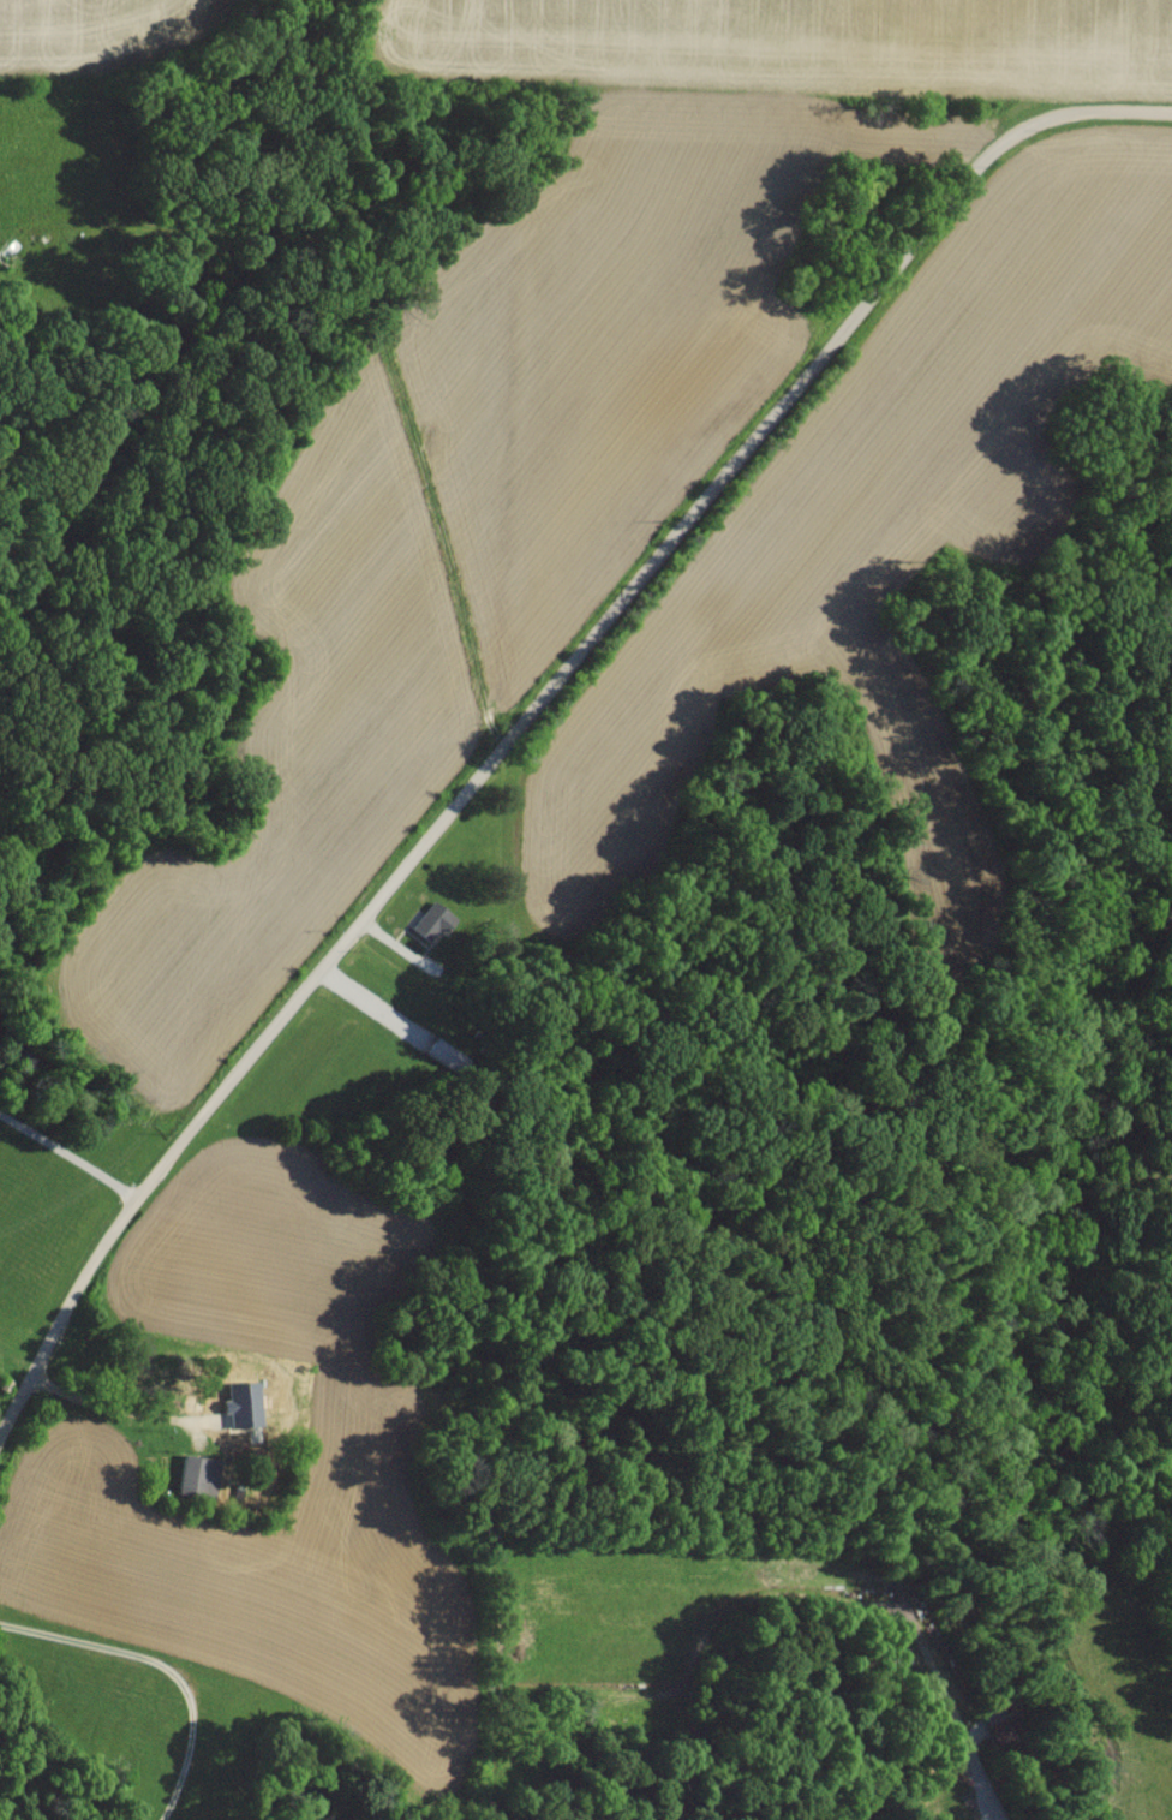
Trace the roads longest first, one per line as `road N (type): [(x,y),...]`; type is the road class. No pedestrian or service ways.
road 1 (residential): [(0,1433),(84,1270),(173,1145),(1066,76),(1171,78)]

